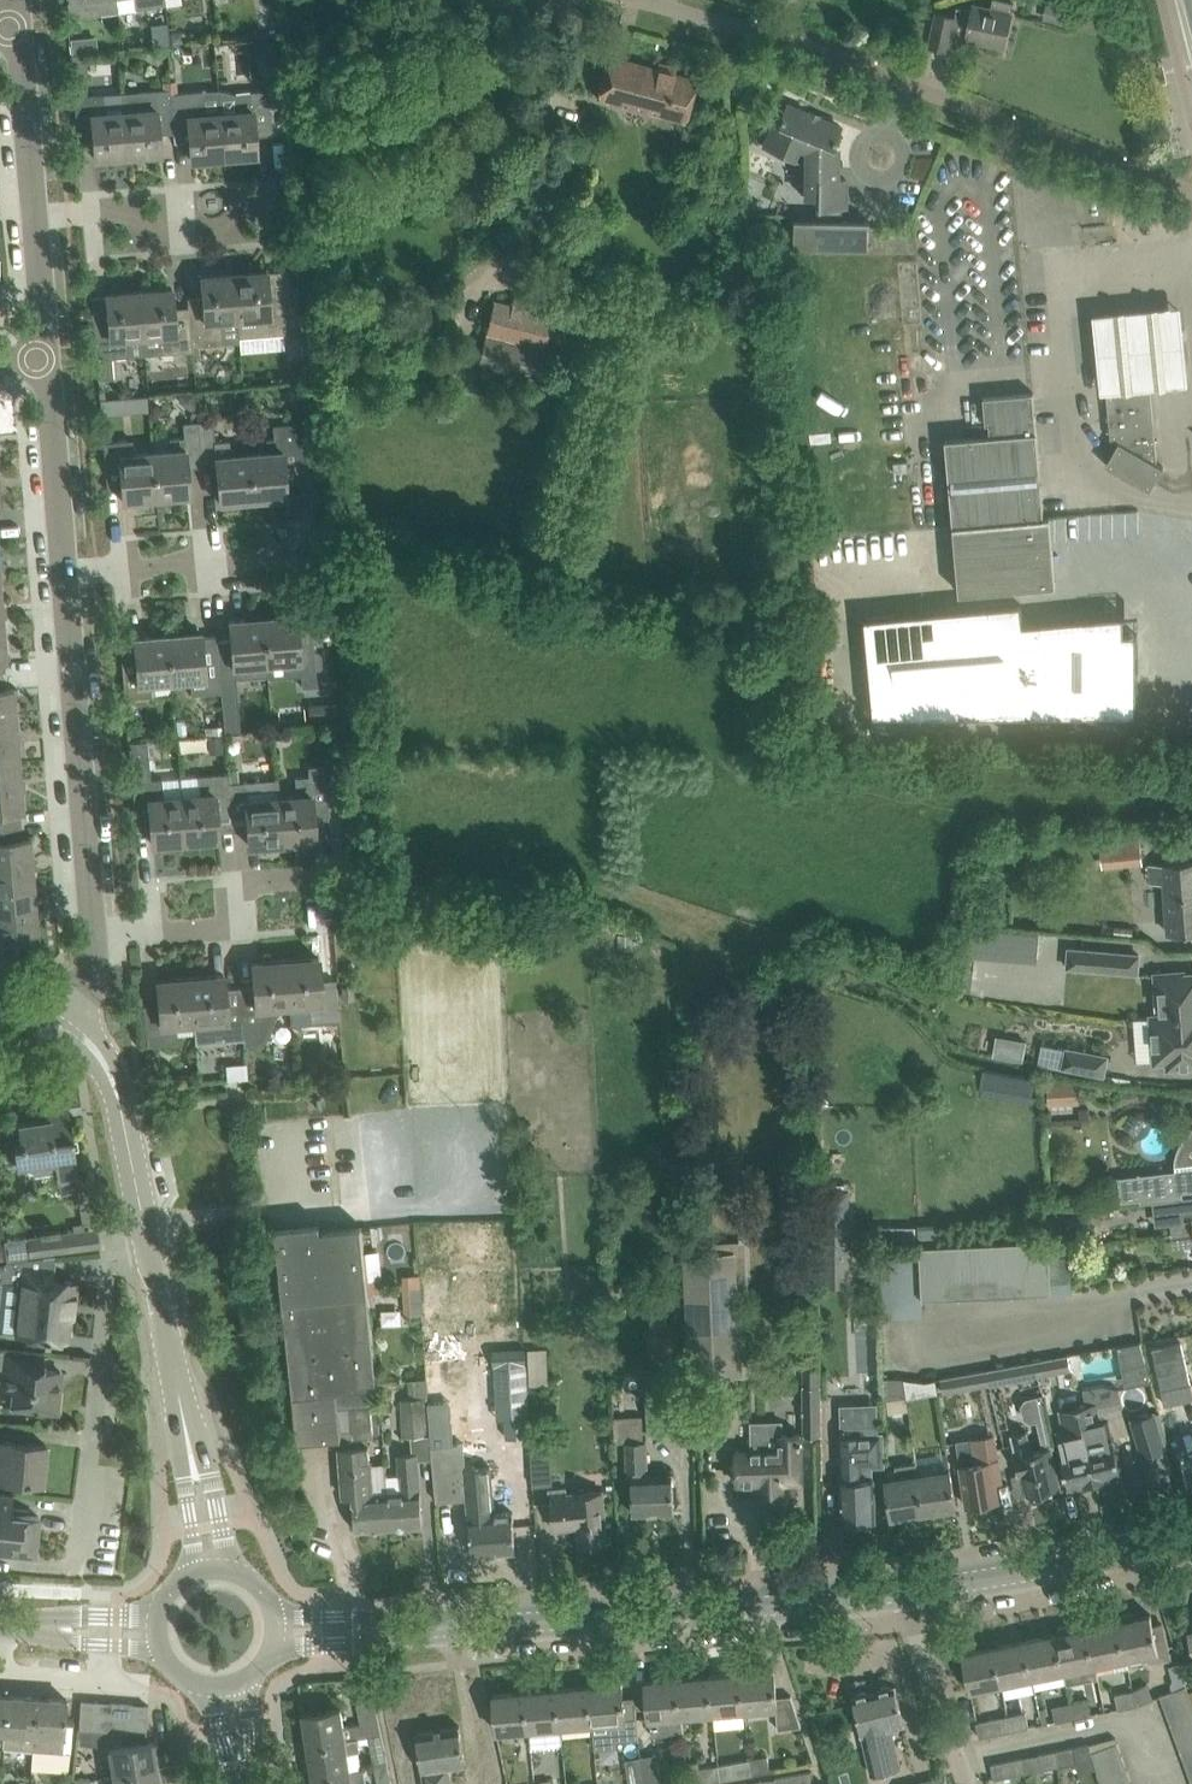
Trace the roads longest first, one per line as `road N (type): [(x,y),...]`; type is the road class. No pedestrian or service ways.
road 1 (residential): [(651,0),(804,46),(1191,194)]
road 2 (tertiary): [(404,1633),(897,1590)]
road 3 (residential): [(104,1589),(93,1495),(102,1318),(136,1192)]
road 4 (unclassified): [(97,930),(65,571)]
road 5 (residential): [(97,930),(238,934),(235,880),(315,876),(323,934)]
road 6 (tertiary): [(897,1590),(1091,1563),(1191,1532)]
road 7 (residential): [(38,220),(220,230),(268,189)]
road 8 (residential): [(65,571),(124,574),(208,556),(231,566),(302,546)]
road 9 (unclassified): [(65,571),(47,356)]
road 10 (residential): [(964,1783),(897,1590)]
road 11 (unclassified): [(234,1572),(175,1377)]
road 12 (unclassified): [(175,1377),(197,1574)]
road 13 (unclassified): [(38,220),(15,29)]
road 14 (unclassified): [(175,1377),(136,1192)]
road 15 (unclassified): [(136,1192),(107,1063),(66,1024)]
road 16 (unclassified): [(47,356),(38,220)]
road 17 (tertiary): [(404,1633),(276,1614)]
road 18 (tertiary): [(276,1645),(404,1633)]

